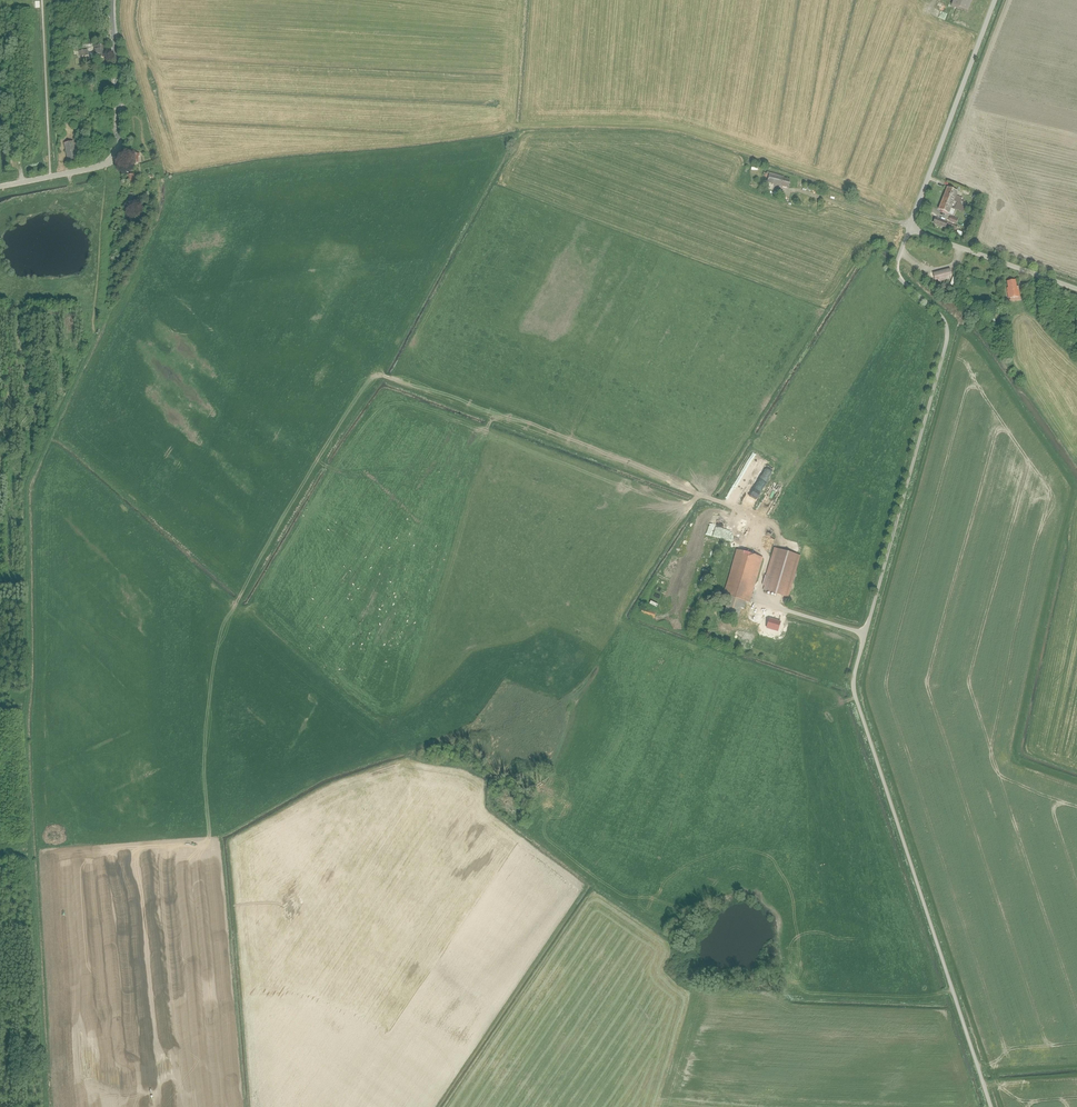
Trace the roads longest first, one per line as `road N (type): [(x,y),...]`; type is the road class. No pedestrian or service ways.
road 1 (unclassified): [(910,229),(898,273),(940,314),(947,343),(850,681),(990,1106)]
road 2 (tertiary): [(0,187),(96,167),(116,154),(112,0)]
road 3 (tertiary): [(995,0),(910,229)]
road 4 (unclassified): [(910,229),(1076,289)]
road 5 (track): [(797,190),(911,225)]

